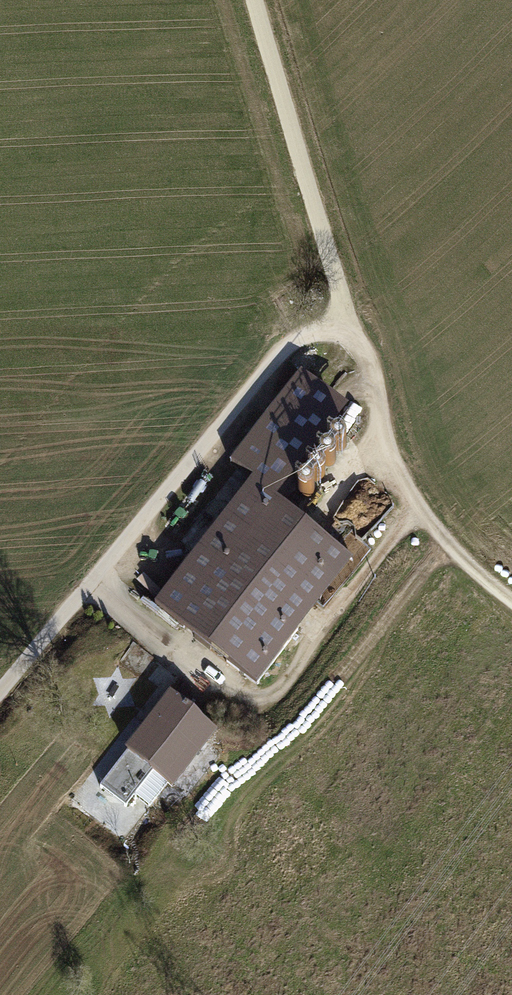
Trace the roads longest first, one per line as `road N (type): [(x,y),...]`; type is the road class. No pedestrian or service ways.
road 1 (track): [(0,690),(304,330)]
road 2 (track): [(511,593),(455,548),(413,493),(367,350),(330,327),(304,330)]
road 3 (track): [(258,0),(350,307),(350,339)]

